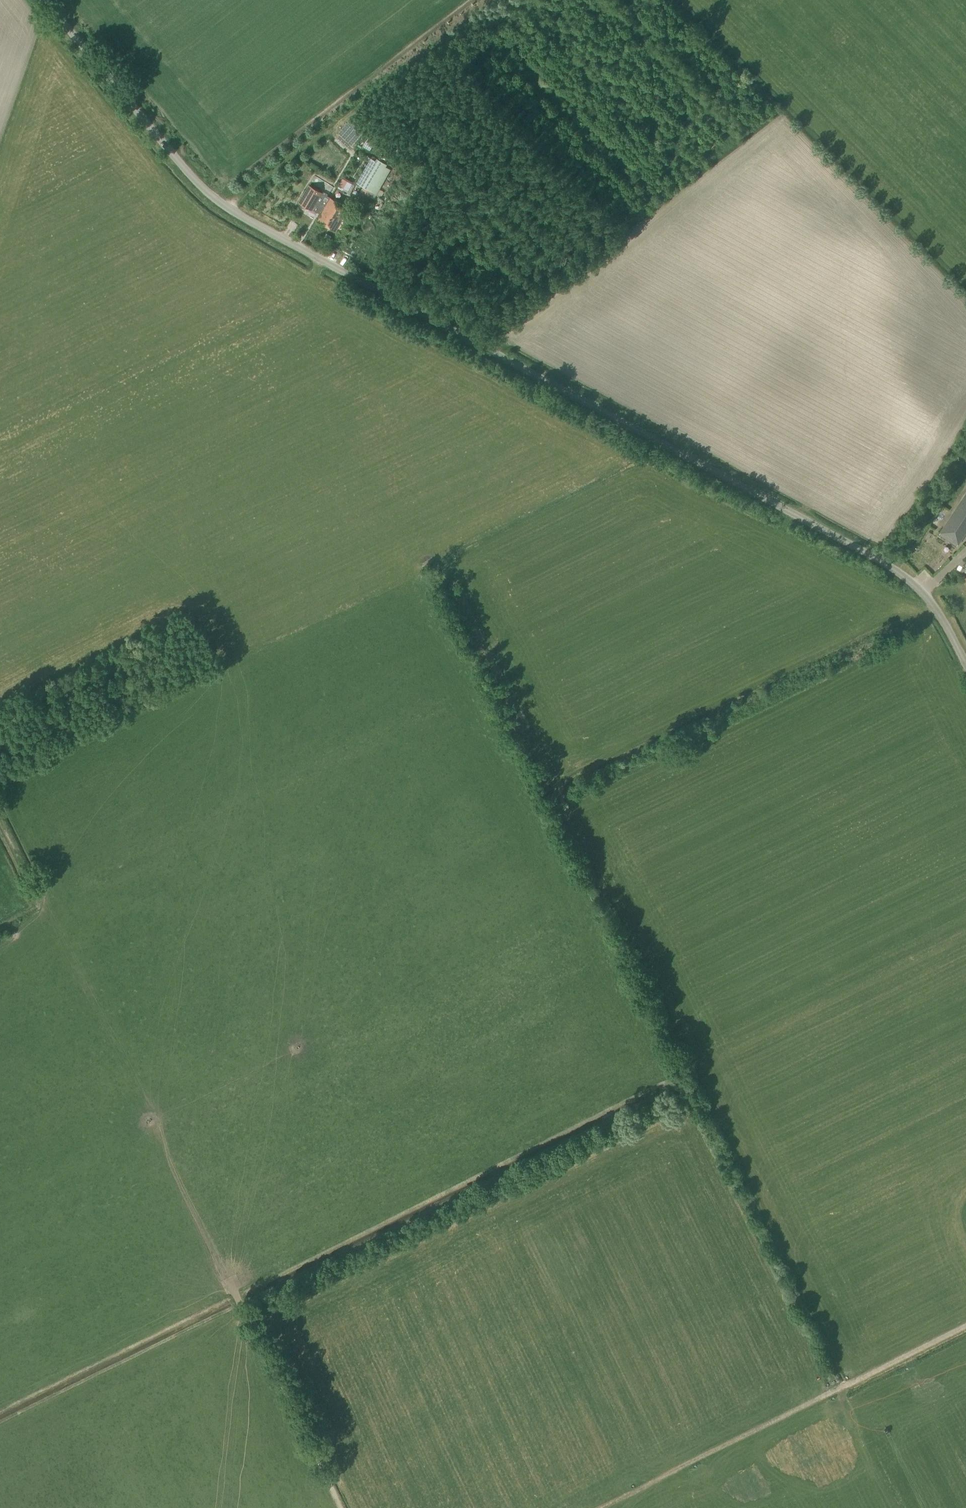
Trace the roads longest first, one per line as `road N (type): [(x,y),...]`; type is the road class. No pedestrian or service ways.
road 1 (unclassified): [(965,667),(940,615),(898,571),(225,208),(42,0)]

